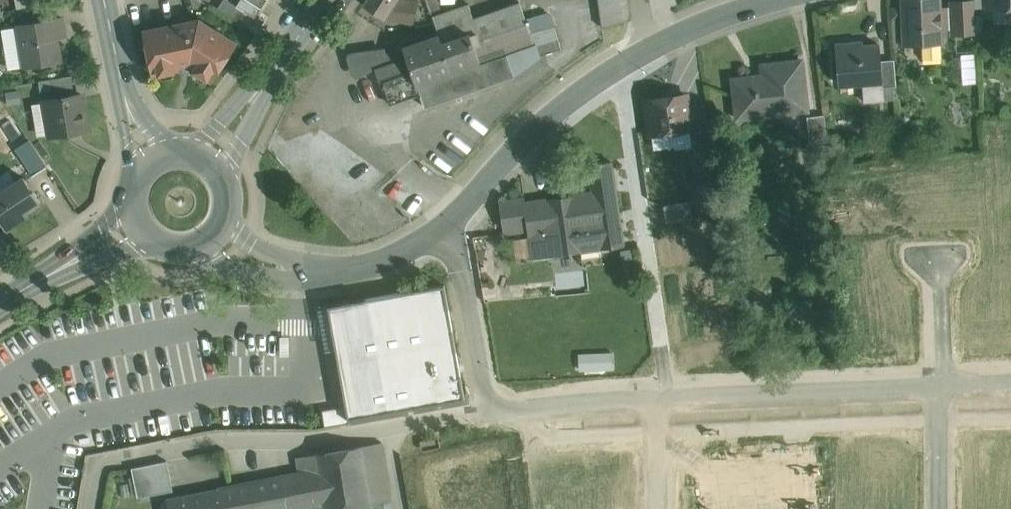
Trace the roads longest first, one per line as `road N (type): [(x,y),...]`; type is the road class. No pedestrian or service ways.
road 1 (residential): [(602,78),(629,127),(668,385),(535,391),(483,411),(323,441),(237,439),(103,466),(92,508)]
road 2 (residential): [(602,78),(554,112),(467,205),(398,258),(344,278),(306,275),(234,252),(215,234)]
road 3 (track): [(668,385),(1010,370)]
road 4 (tertiary): [(323,0),(210,162)]
road 5 (secondary): [(152,161),(122,92),(102,0)]
road 6 (secondary): [(138,223),(0,304)]
road 7 (residential): [(770,0),(651,49)]

